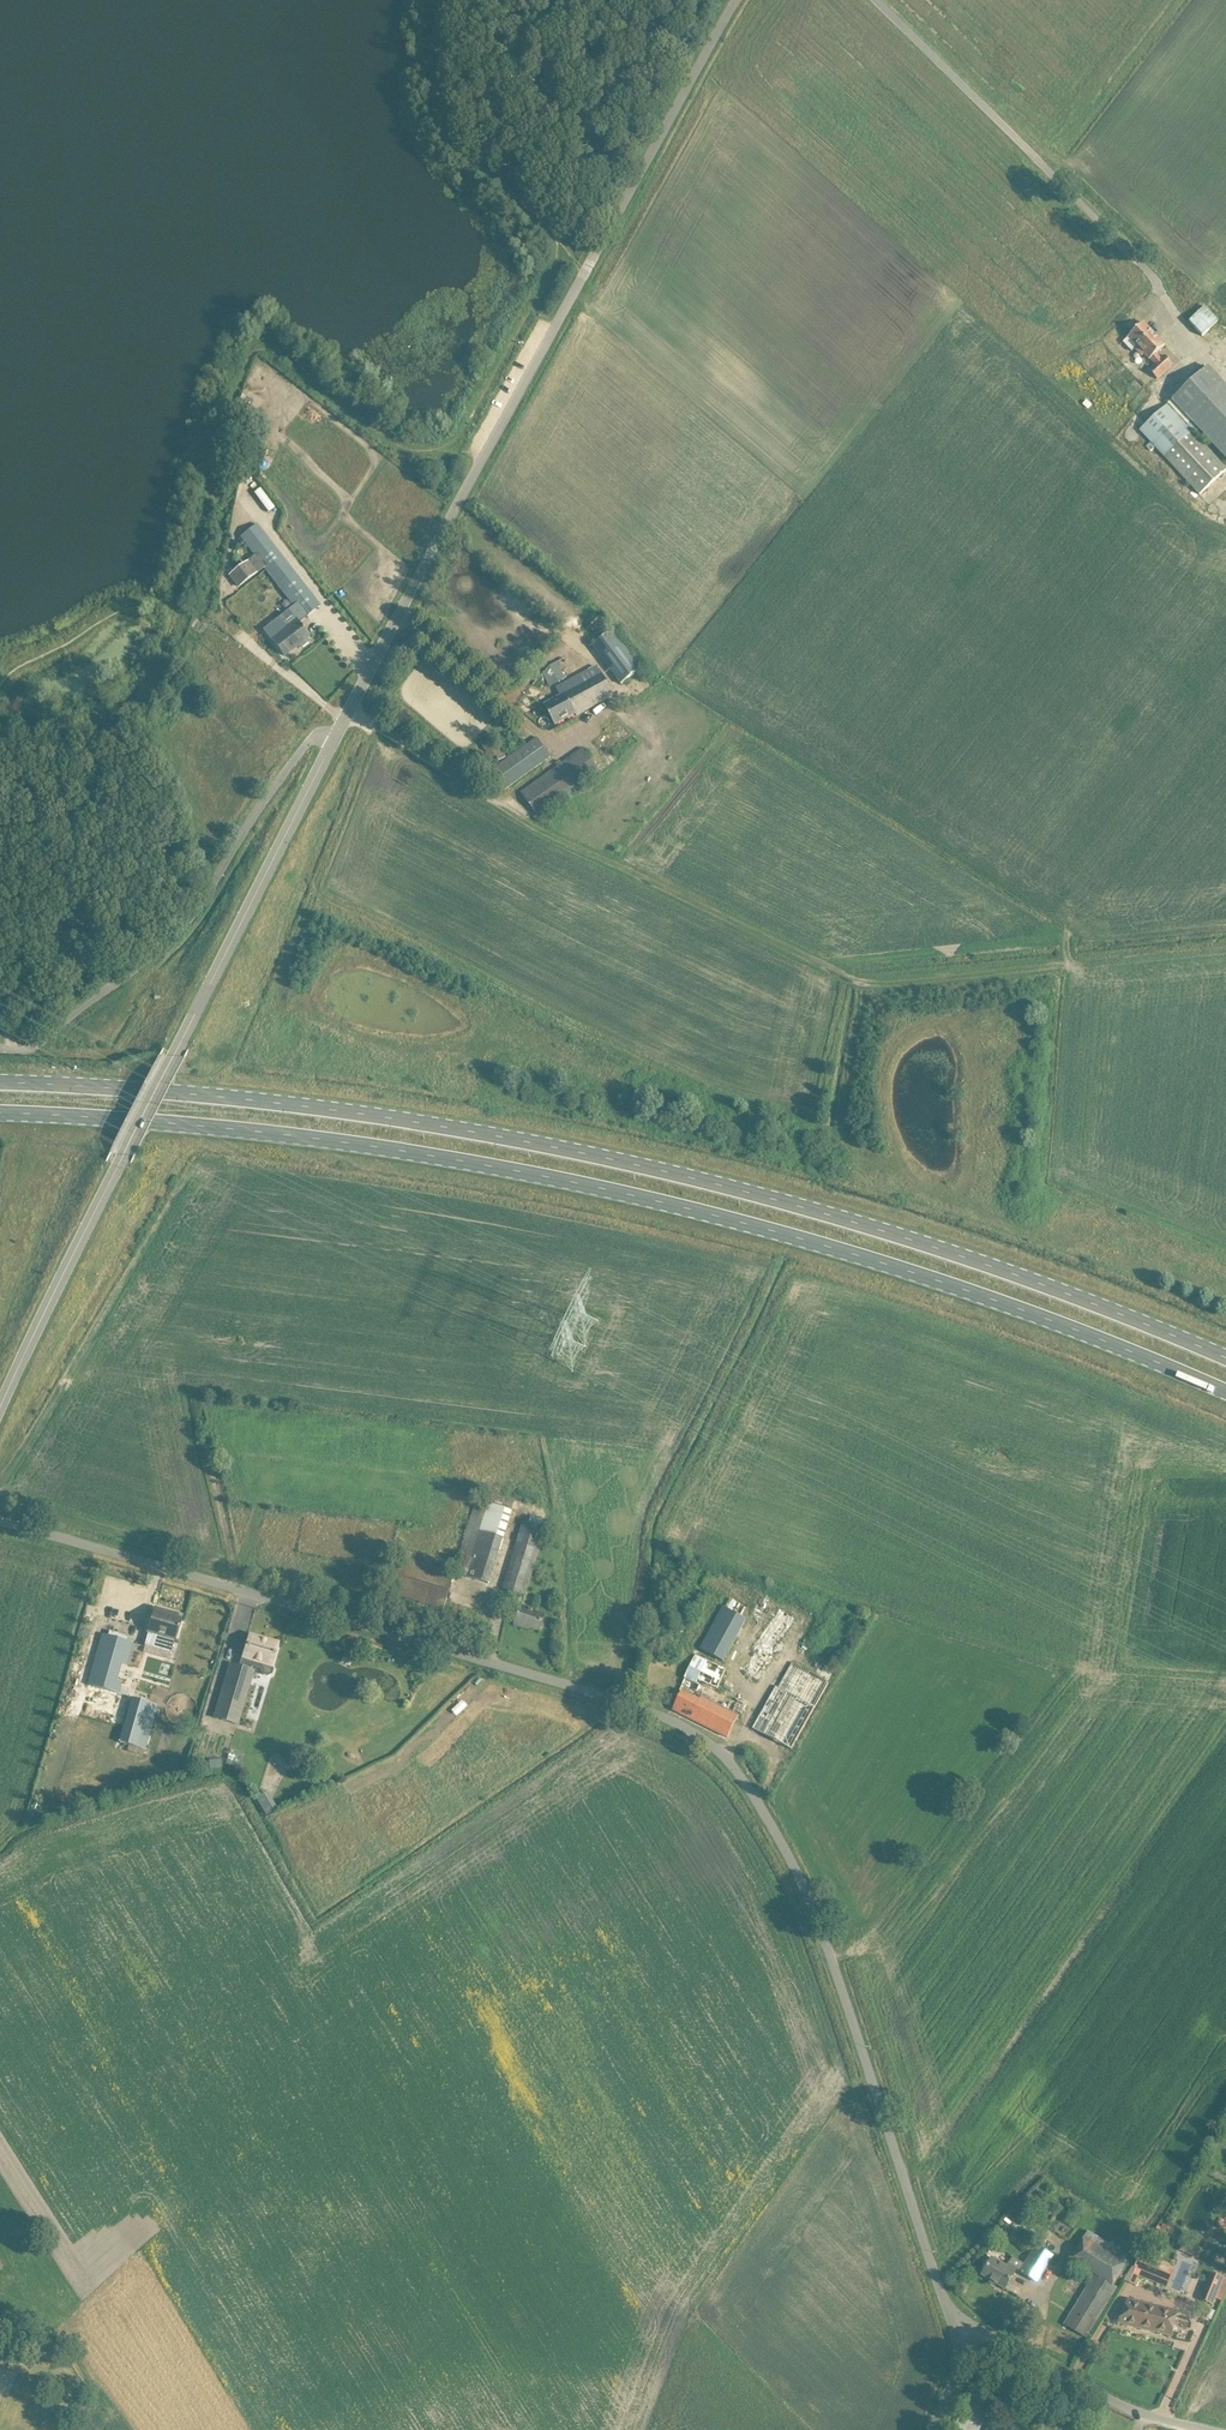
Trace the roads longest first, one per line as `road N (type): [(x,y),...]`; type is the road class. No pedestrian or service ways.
road 1 (unclassified): [(963,2329),(938,2283),(809,1899),(772,1825),(716,1749),(624,1703),(0,1521)]
road 2 (primary): [(0,1113),(377,1147),(638,1197),(890,1266),(1225,1392)]
road 3 (primary): [(1225,1359),(1067,1294),(726,1187),(368,1115),(0,1084)]
road 4 (unclassified): [(334,735),(742,0)]
road 5 (track): [(1062,963),(859,980),(515,811),(349,711)]
road 6 (unclassified): [(0,1407),(334,735)]
road 7 (unclassified): [(10,1044),(42,1043),(153,961),(183,929),(300,754),(315,738),(334,735)]
road 8 (unclassified): [(1166,291),(874,0)]
road 9 (unclassified): [(1207,2429),(1135,2410),(963,2329)]

